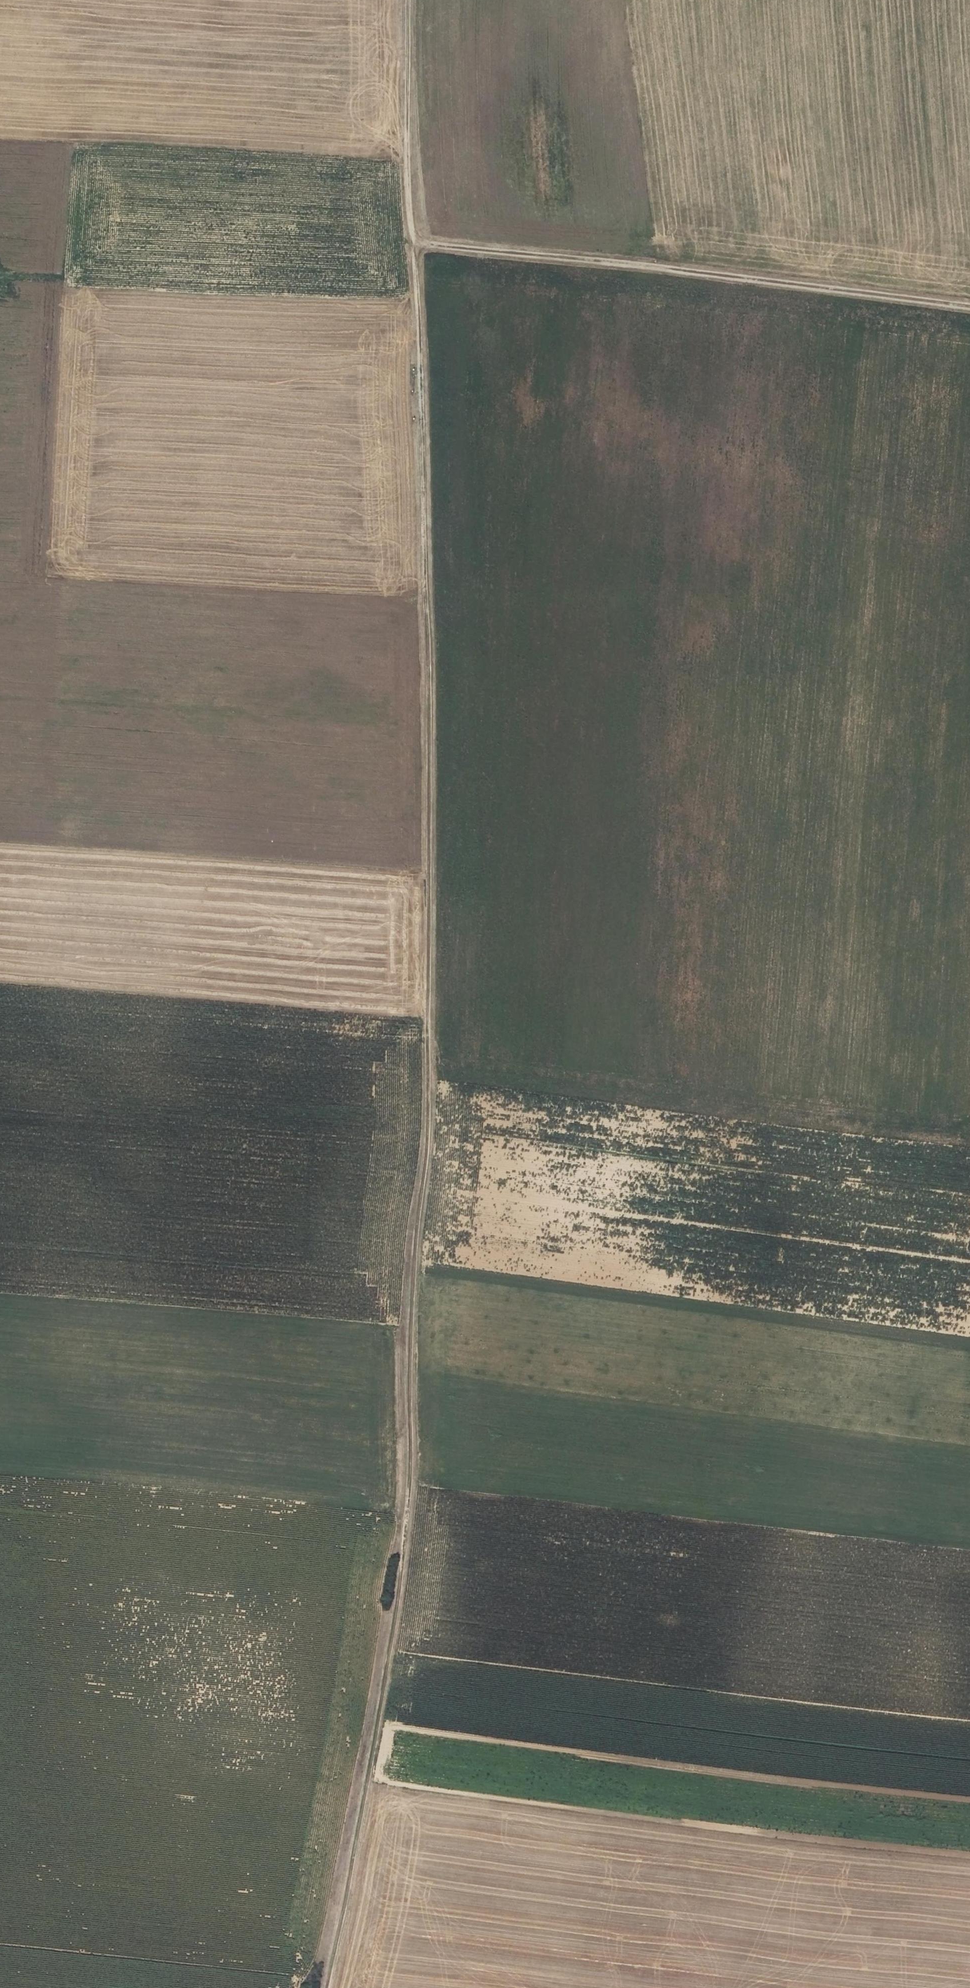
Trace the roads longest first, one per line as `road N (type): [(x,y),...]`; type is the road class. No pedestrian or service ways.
road 1 (track): [(326,1987),(398,1598),(428,1147),(429,728),(408,199),(409,0)]
road 2 (track): [(415,247),(969,305)]

